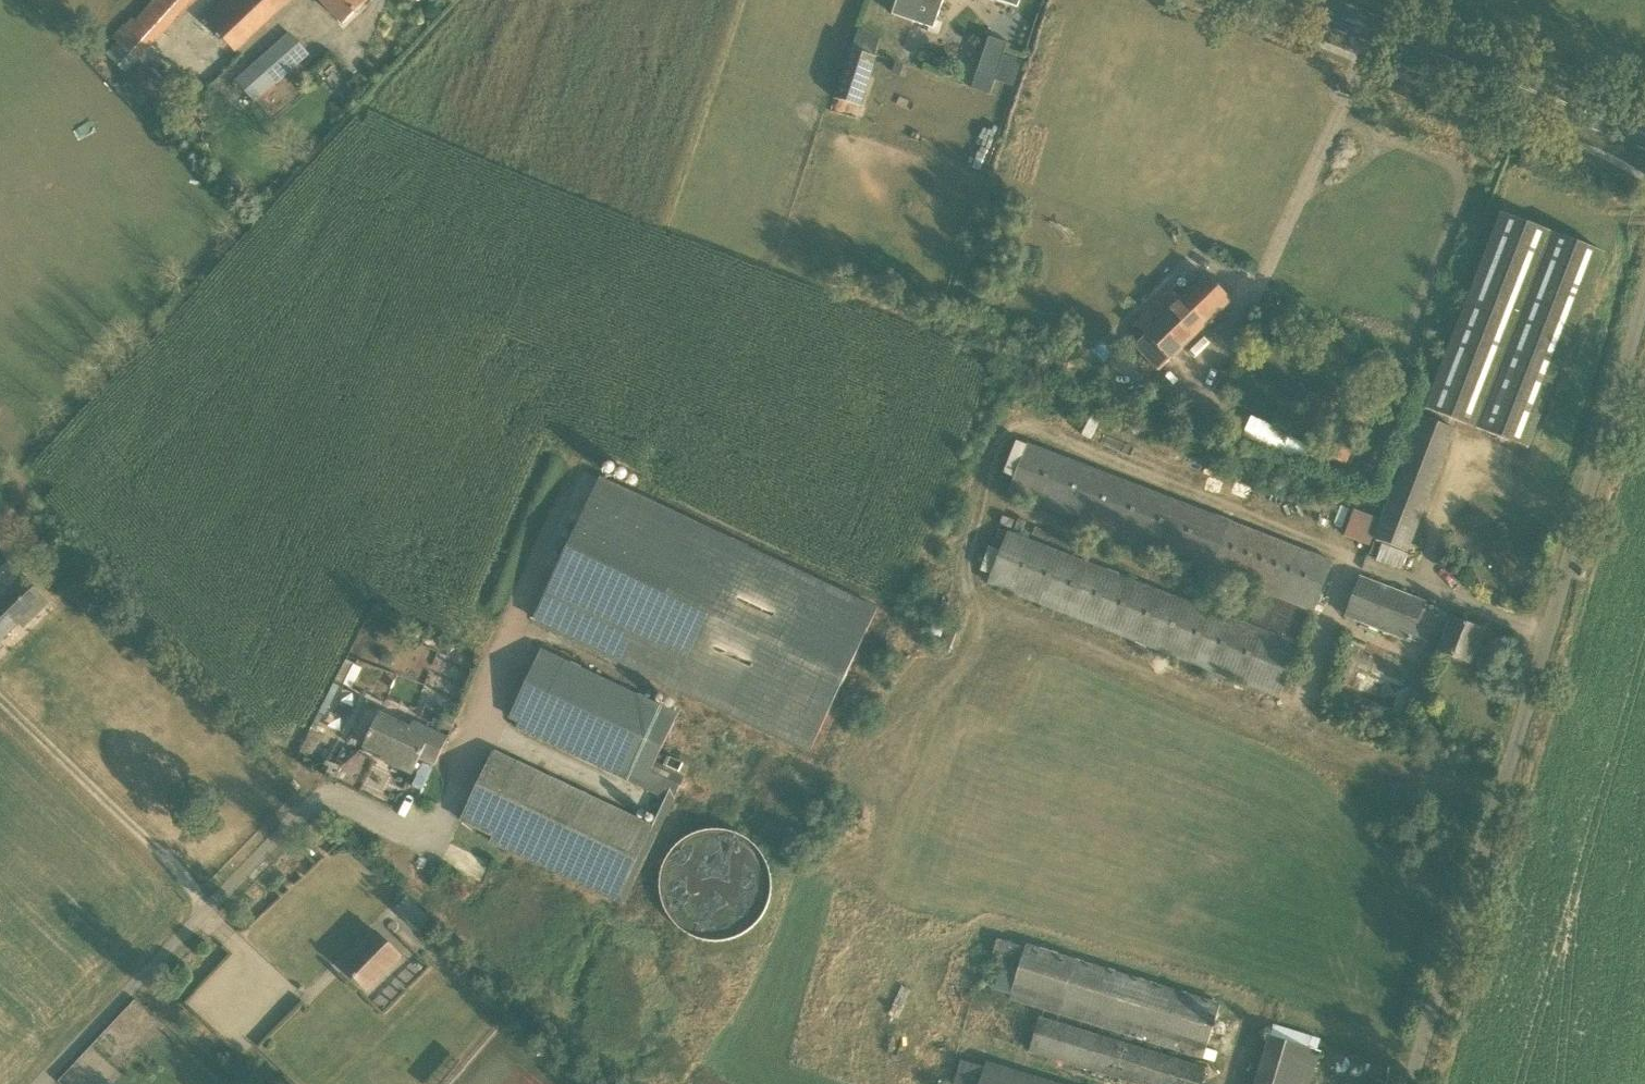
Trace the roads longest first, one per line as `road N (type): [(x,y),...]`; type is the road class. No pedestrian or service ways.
road 1 (unclassified): [(1410,1083),(1644,292)]
road 2 (unclassified): [(39,1083),(321,797),(354,802),(432,838)]
road 3 (primary): [(1644,135),(1296,0)]

